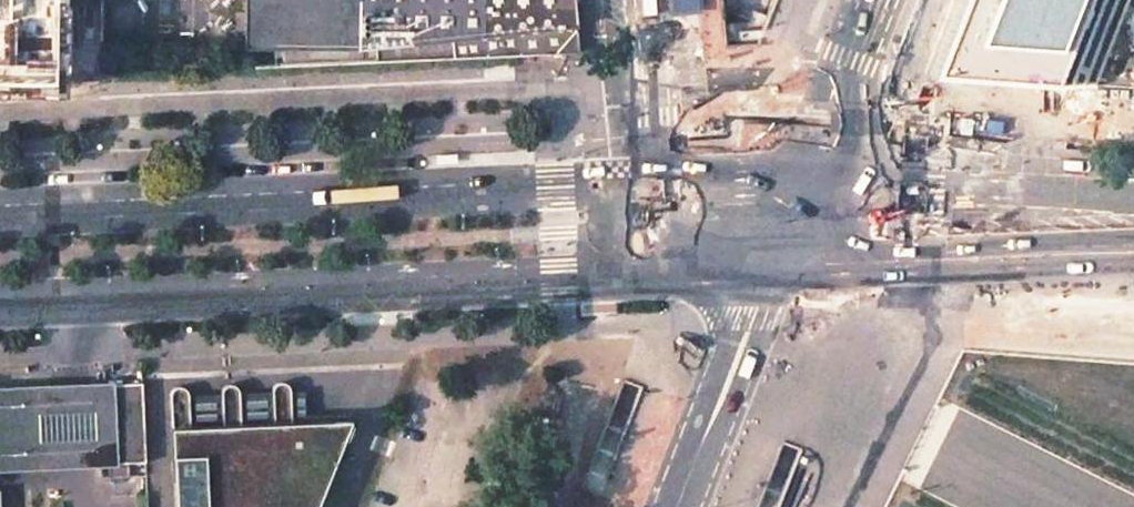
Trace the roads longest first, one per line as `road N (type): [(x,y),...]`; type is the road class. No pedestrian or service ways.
road 1 (primary): [(0,301),(622,268)]
road 2 (primary): [(766,286),(1133,308)]
road 3 (secondary): [(766,286),(873,0)]
road 4 (residential): [(622,268),(659,188),(645,0)]
road 5 (unclassified): [(766,286),(671,506)]
road 6 (primary): [(622,268),(766,286)]

